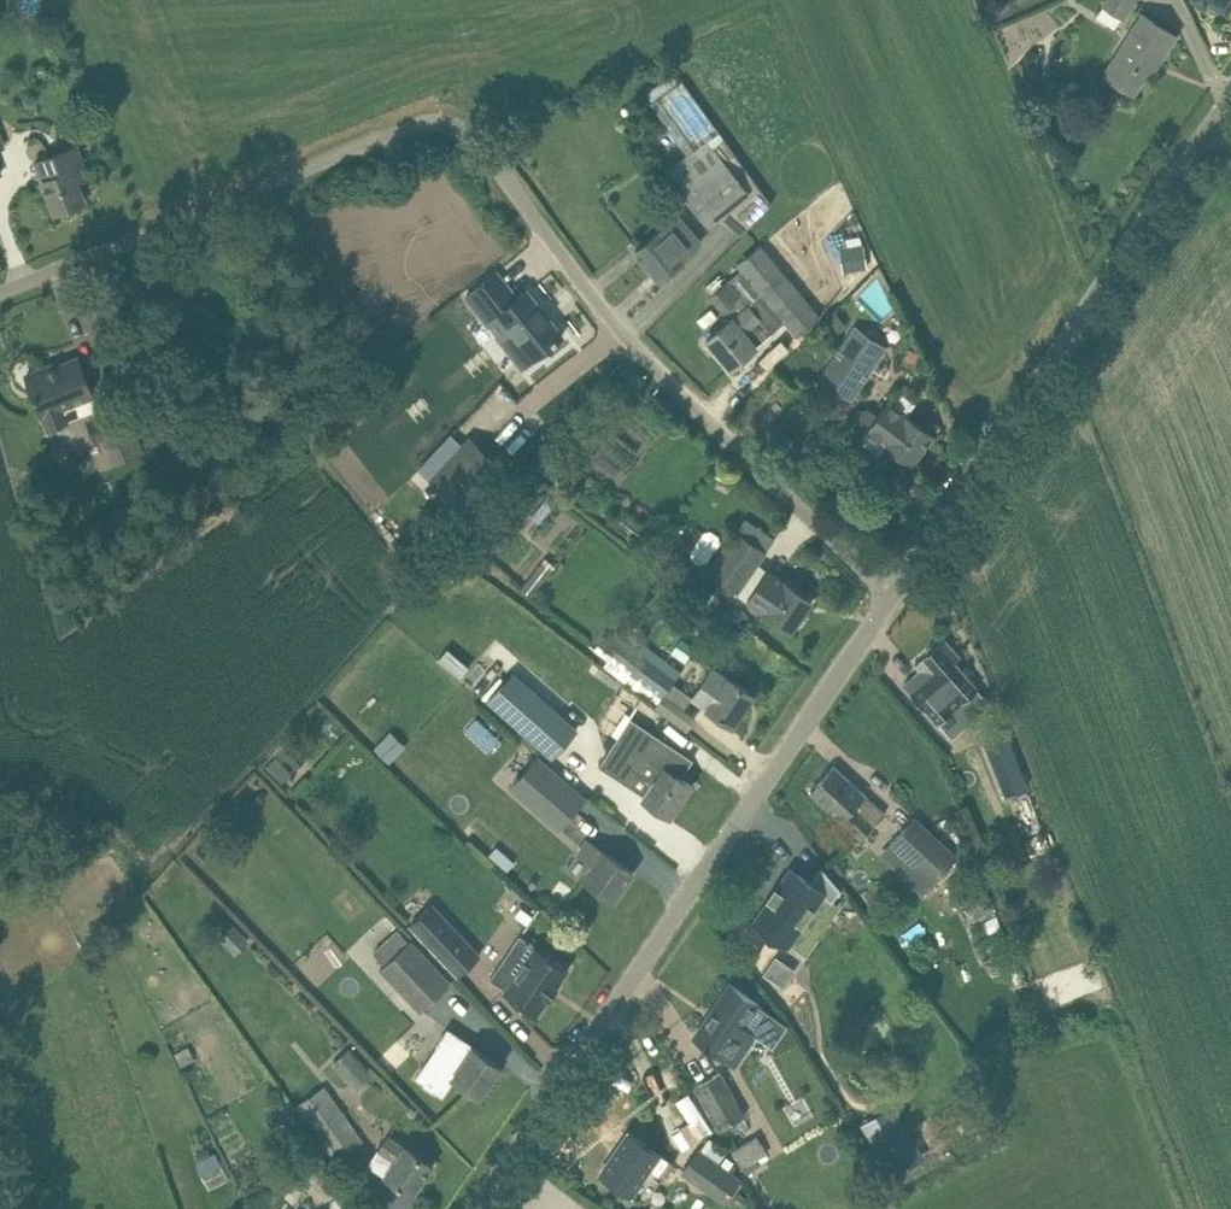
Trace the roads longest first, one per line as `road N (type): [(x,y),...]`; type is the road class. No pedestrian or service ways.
road 1 (unclassified): [(886,590),(622,334),(494,159),(457,125),(394,131),(0,291)]
road 2 (unclassified): [(471,1208),(886,590)]
road 3 (unclassified): [(886,590),(1230,119)]

